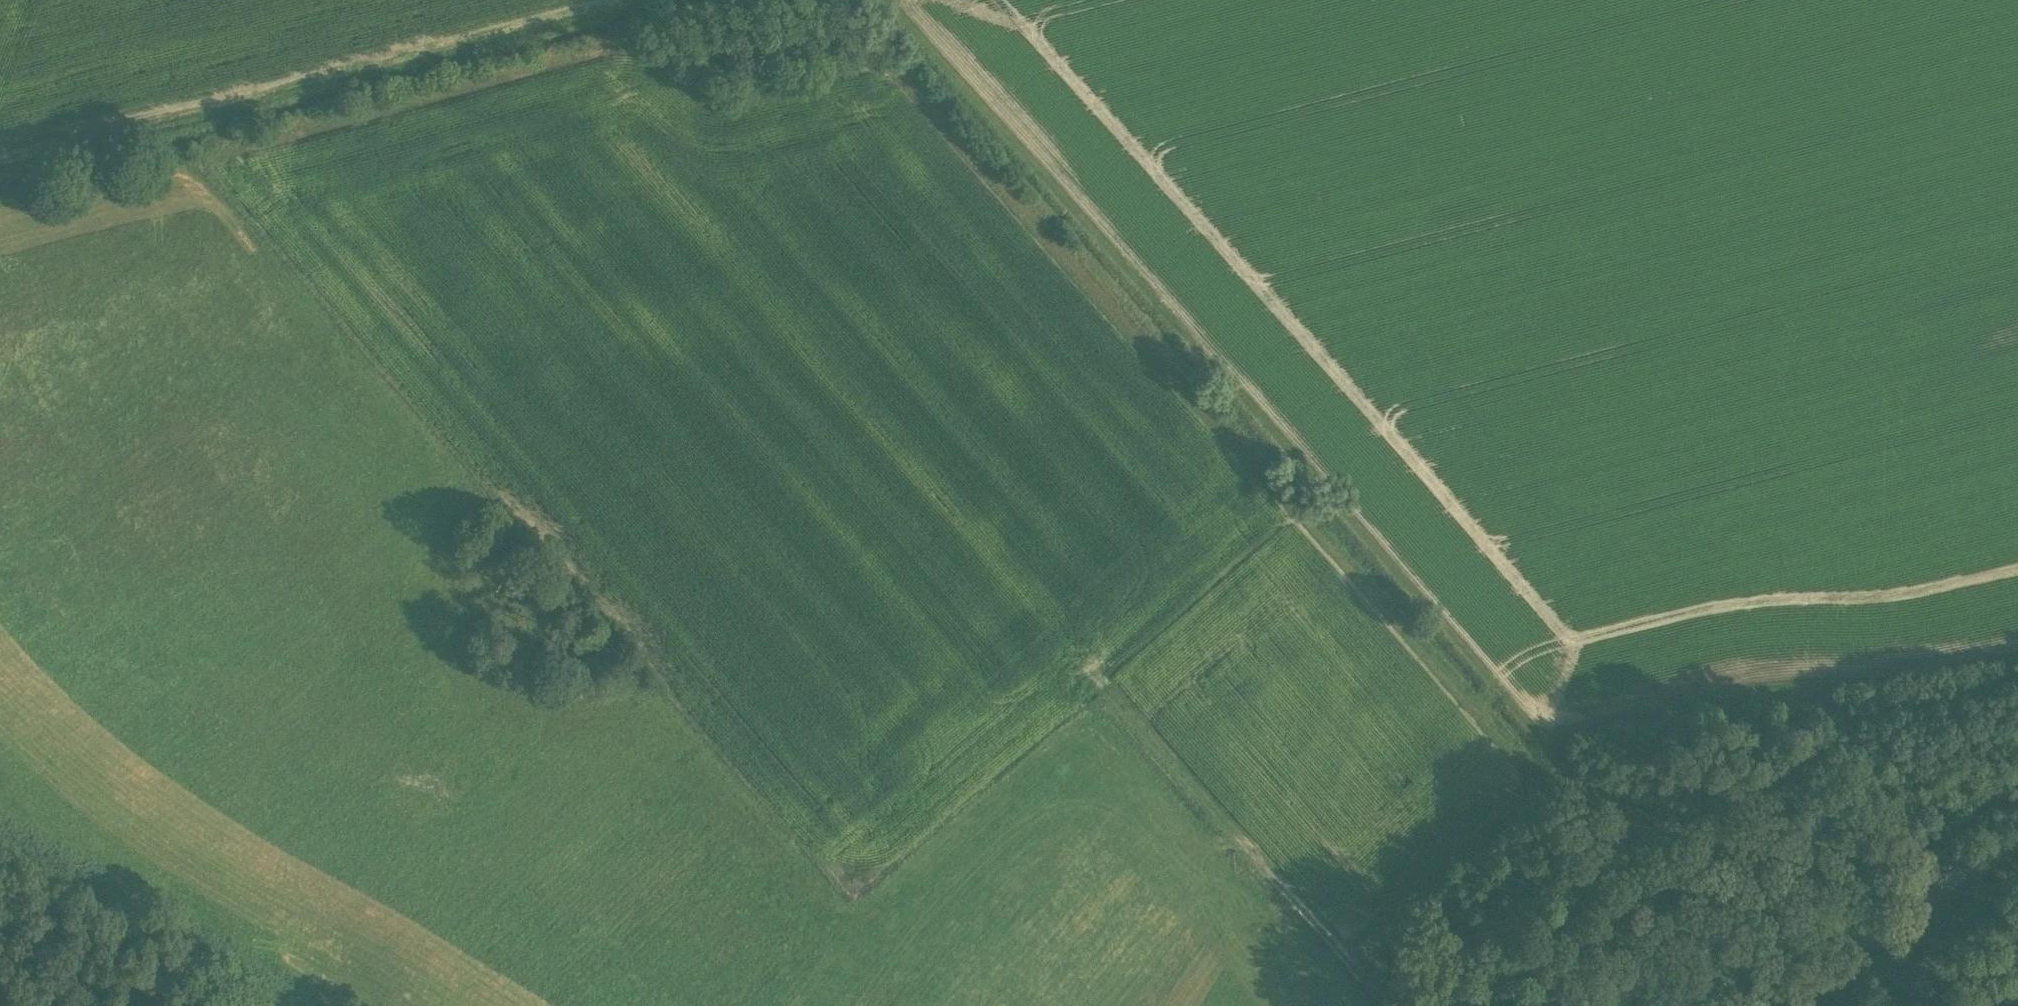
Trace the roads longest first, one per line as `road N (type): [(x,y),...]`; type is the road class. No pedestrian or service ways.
road 1 (track): [(1097,680),(1383,1005)]
road 2 (unclassified): [(1776,1005),(2017,839)]

